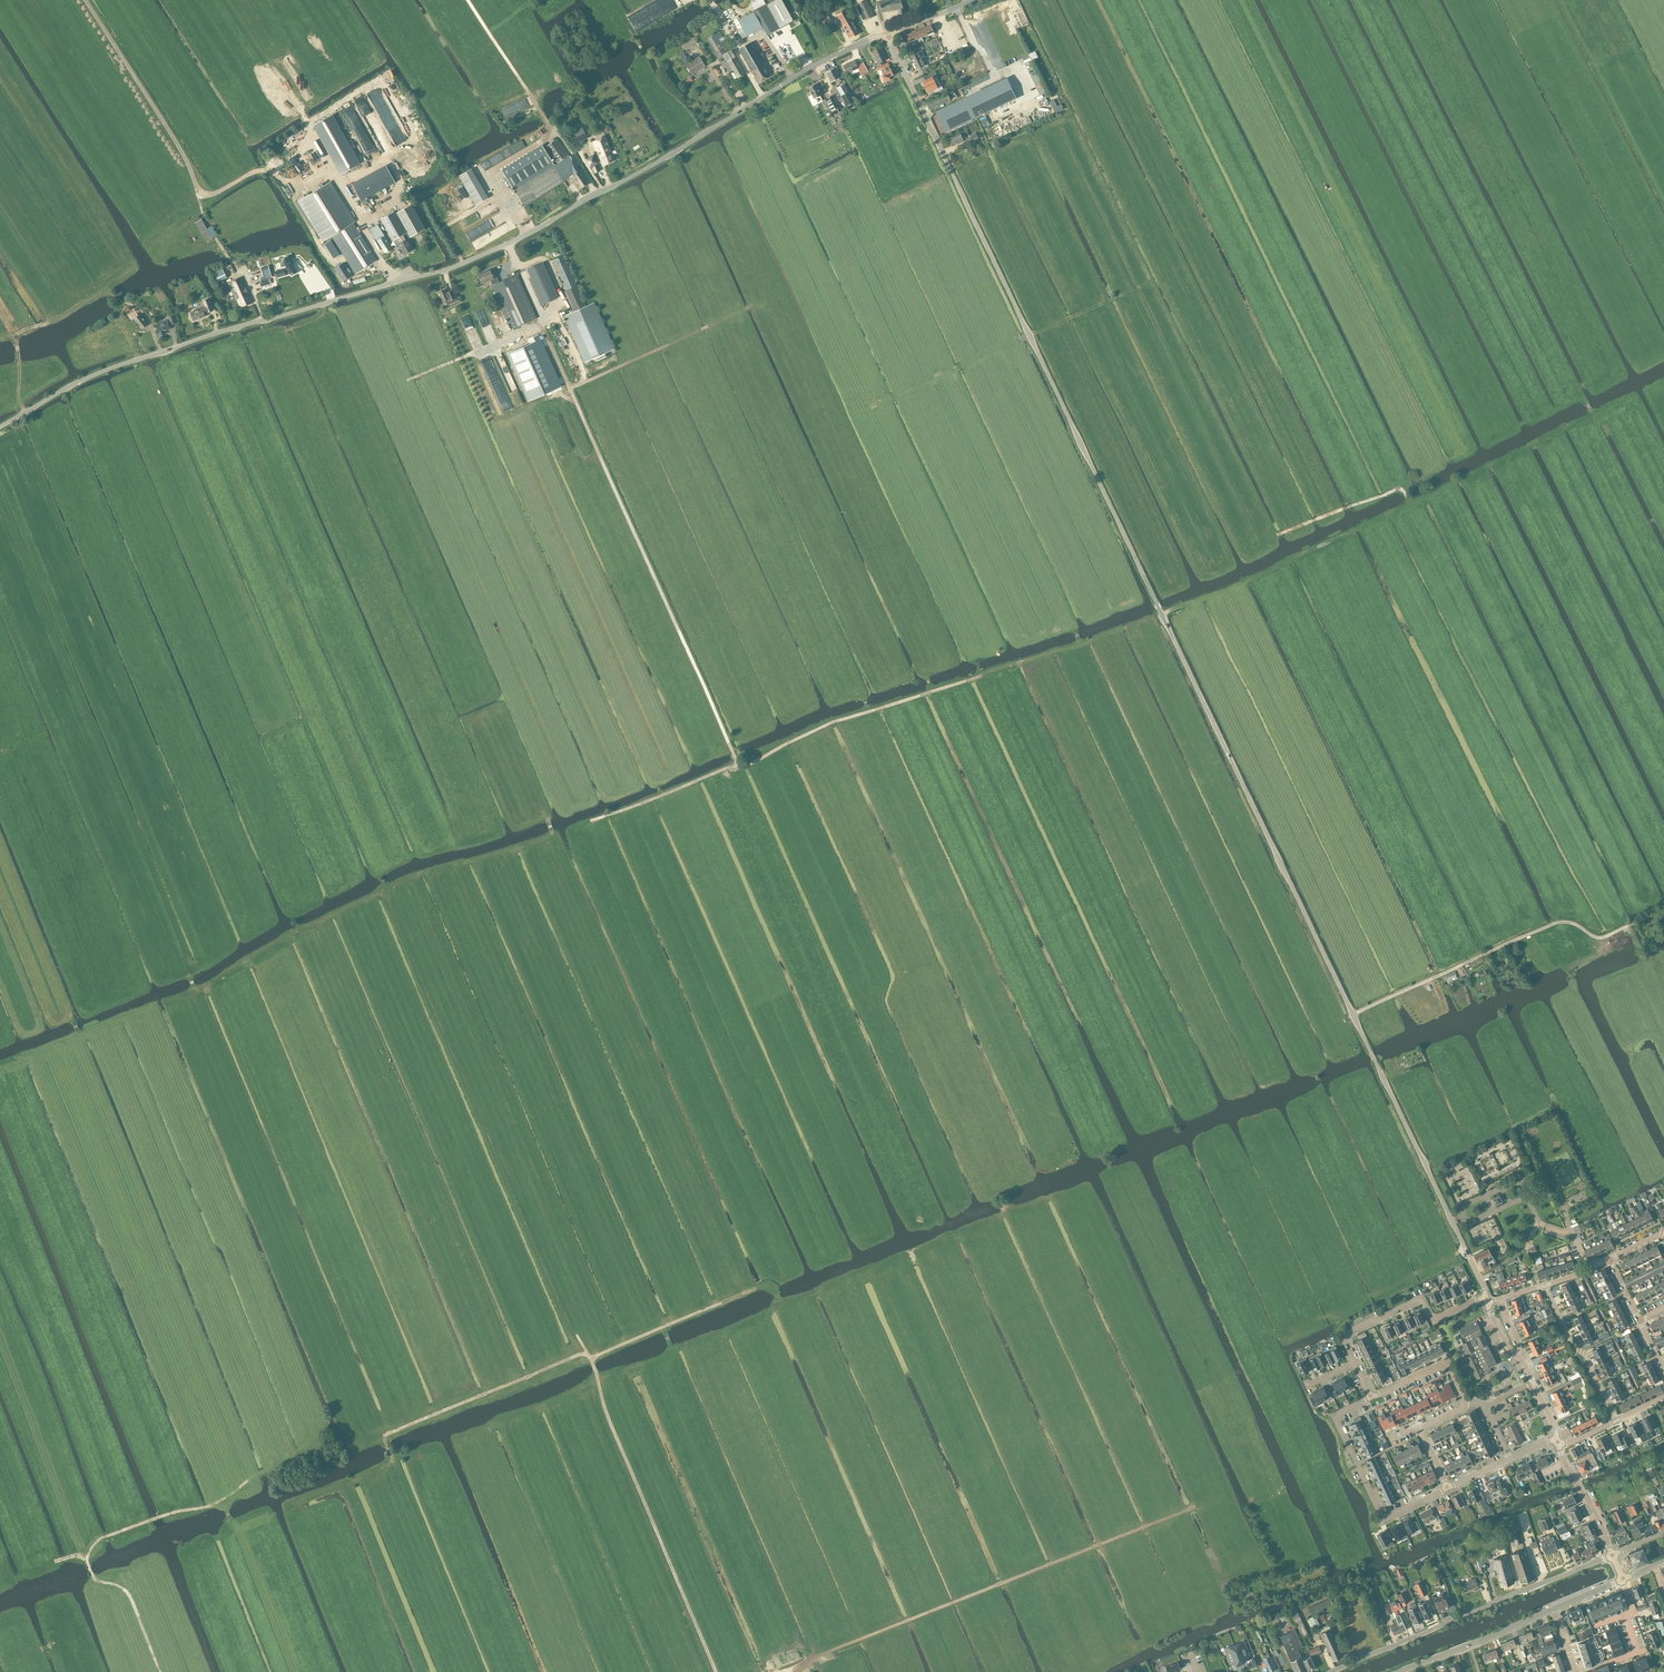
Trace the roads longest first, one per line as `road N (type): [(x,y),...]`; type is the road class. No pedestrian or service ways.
road 1 (unclassified): [(1486,1298),(1029,335)]
road 2 (tertiary): [(0,427),(107,369),(508,245),(792,78),(888,37)]
road 3 (track): [(590,1359),(762,1286),(791,1302),(1069,1192)]
road 4 (track): [(1162,615),(1410,505),(1401,486),(1278,534)]
road 5 (track): [(591,821),(747,765),(835,722),(983,676)]
road 6 (track): [(294,1518),(303,1498),(391,1465),(385,1436),(587,1353),(577,1335)]
road 7 (track): [(1663,996),(1629,924),(1597,938),(1567,922),(1352,1014)]
road 8 (track): [(716,1671),(590,1359)]
road 9 (residential): [(1029,335),(888,37)]
road 10 (unclassified): [(1331,1671),(1612,1555)]
road 11 (track): [(232,262),(204,218),(184,156),(85,0)]
road 12 (track): [(87,1557),(99,1538),(212,1504),(296,1457)]
road 13 (residential): [(1372,1397),(1336,1420),(1378,1512),(1387,1517),(1448,1488)]
road 14 (residential): [(1357,1363),(1344,1337),(1423,1299),(1434,1320),(1486,1298)]
road 15 (track): [(327,162),(228,0)]
road 16 (track): [(1663,557),(1580,391)]
road 17 (track): [(159,1671),(127,1592),(97,1581),(87,1557),(55,1562)]
road 18 (residential): [(1617,1421),(1545,1285)]
road 19 (track): [(553,128),(469,0)]
road 20 (track): [(894,397),(1029,335)]
road 21 (track): [(198,191),(216,194),(261,170),(294,182),(327,162)]
road 22 (tertiary): [(1435,1658),(1554,1608)]
road 23 (unclassified): [(1612,1555),(1556,1442)]
road 24 (residential): [(1465,1403),(1447,1364),(1372,1397)]

